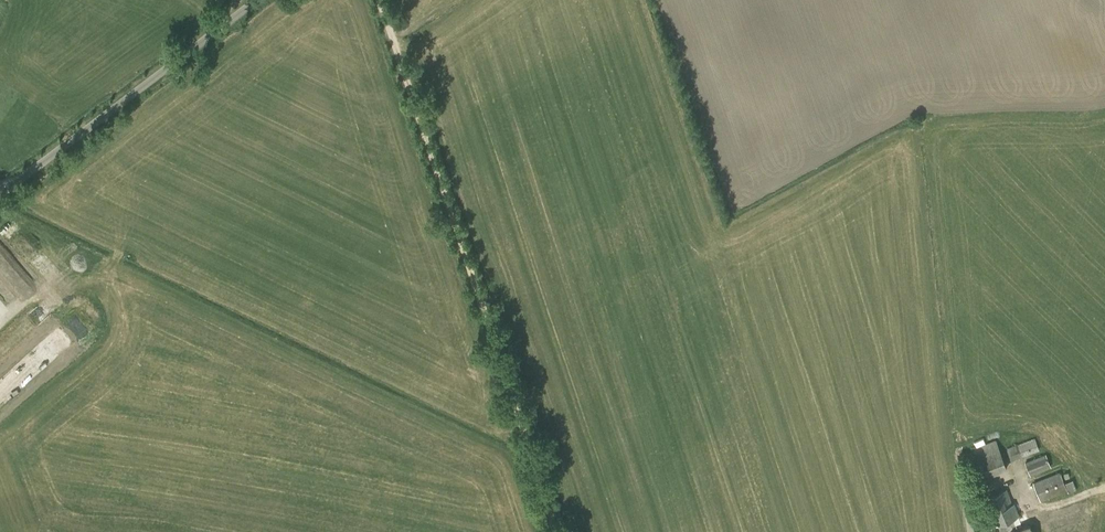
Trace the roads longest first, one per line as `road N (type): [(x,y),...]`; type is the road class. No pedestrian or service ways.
road 1 (track): [(558,531),(382,0)]
road 2 (unclassified): [(0,202),(257,0)]

